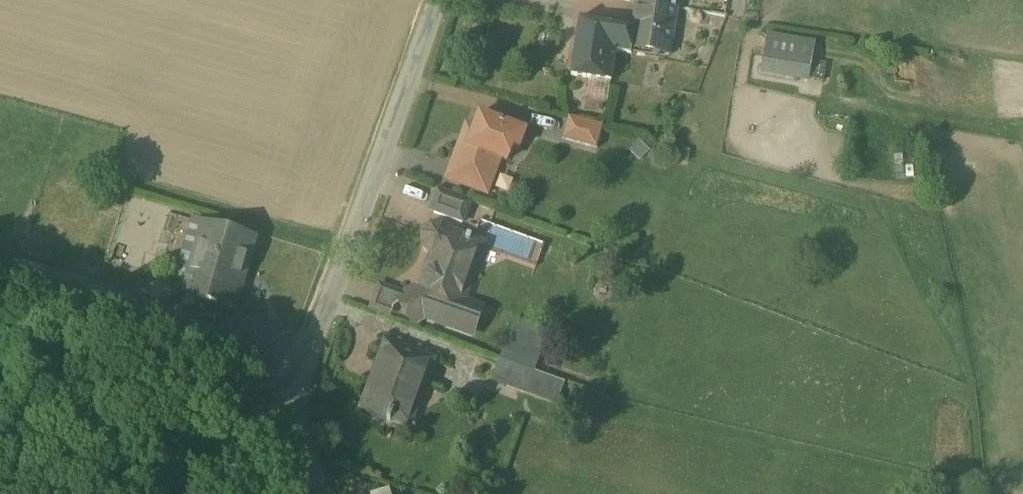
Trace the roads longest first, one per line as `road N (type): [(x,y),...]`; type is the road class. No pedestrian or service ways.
road 1 (unclassified): [(297,387),(439,0)]

